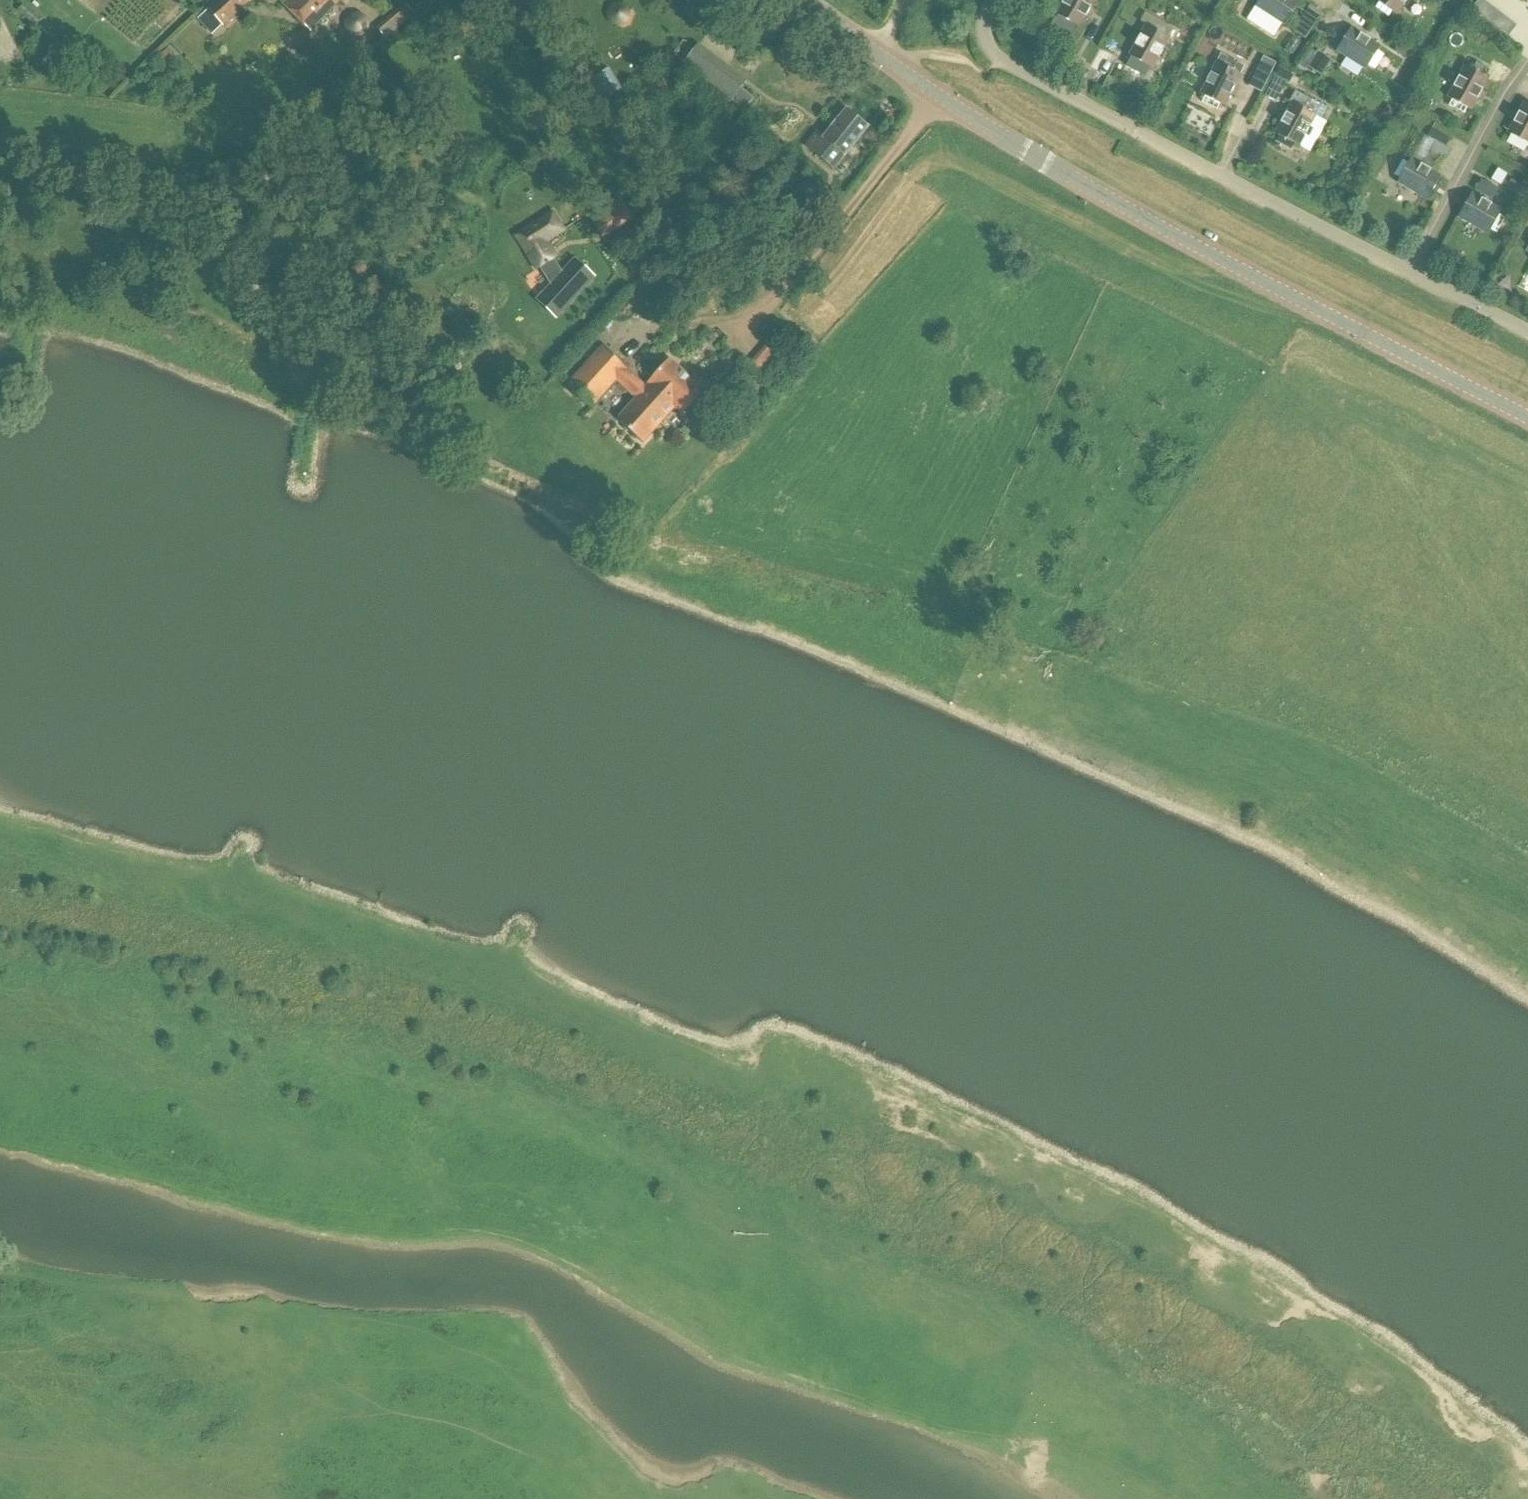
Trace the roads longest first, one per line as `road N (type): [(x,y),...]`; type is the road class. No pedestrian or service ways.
road 1 (tertiary): [(1527,417),(1038,157),(805,0)]
road 2 (residential): [(1411,271),(996,59),(982,27),(992,0)]
road 3 (residential): [(1411,271),(1508,85),(1527,66)]
road 4 (residential): [(1527,334),(1411,271)]

